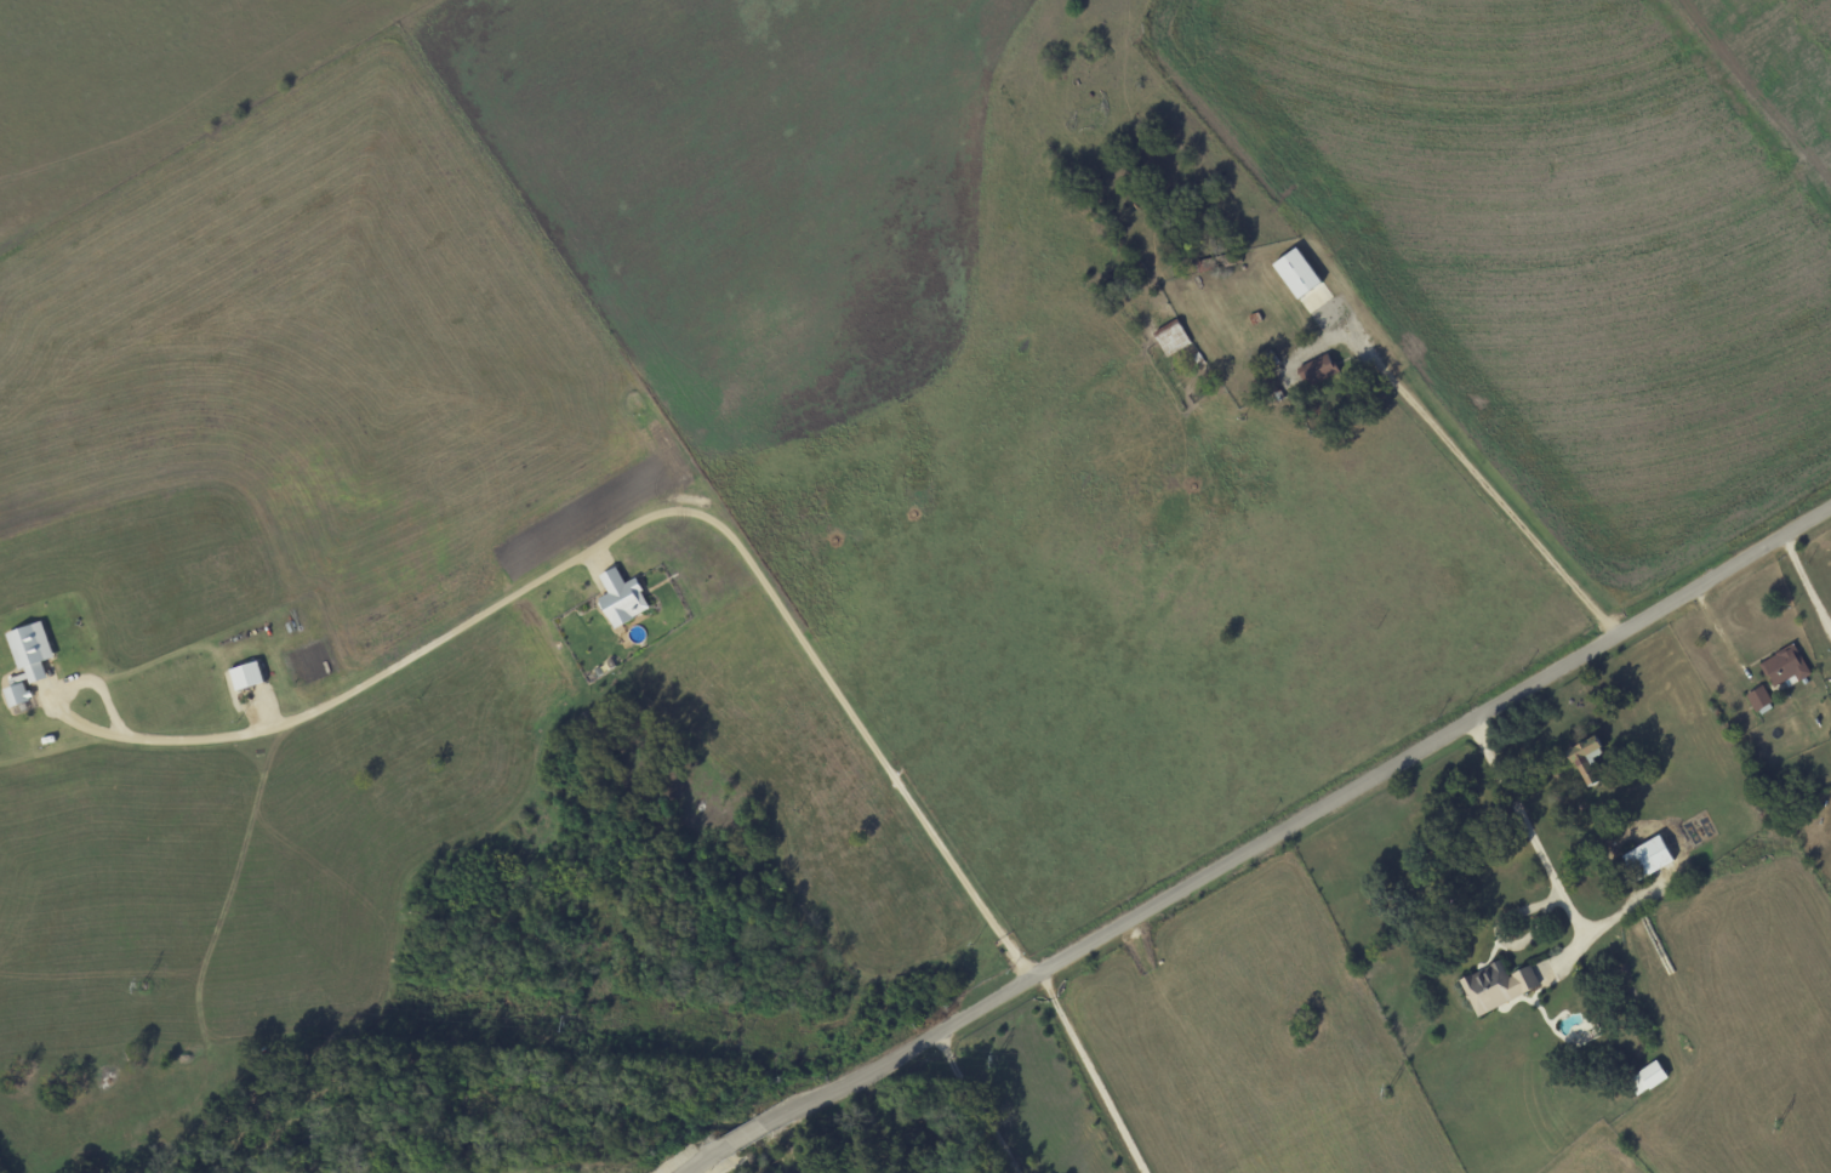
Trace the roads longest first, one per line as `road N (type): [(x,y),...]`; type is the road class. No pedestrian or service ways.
road 1 (residential): [(1830,511),(709,1172)]

